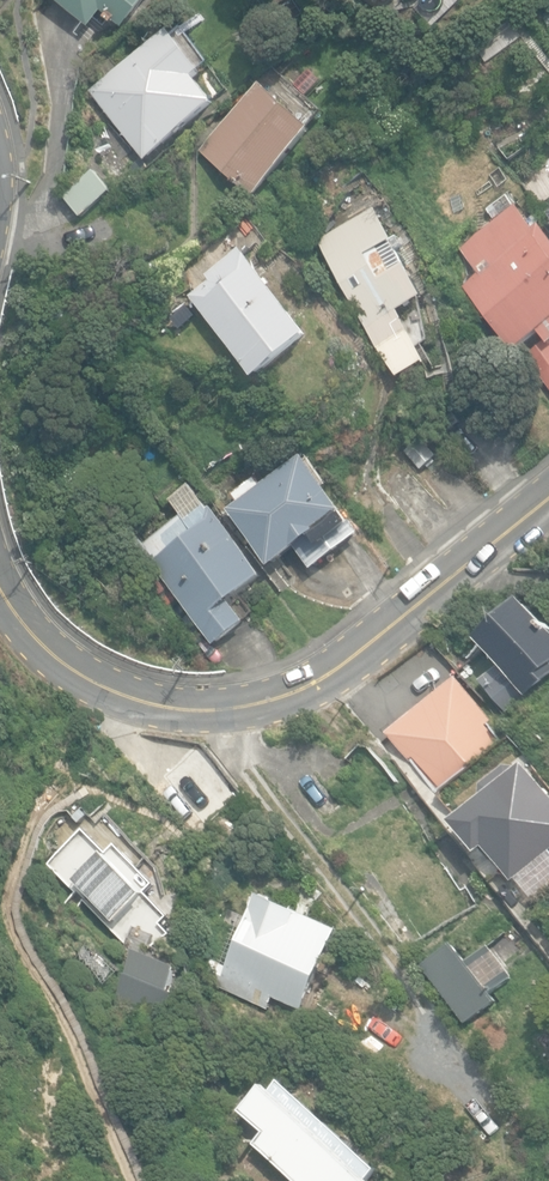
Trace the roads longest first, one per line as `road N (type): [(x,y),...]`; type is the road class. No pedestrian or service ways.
road 1 (residential): [(0,591),(46,648),(122,694),(160,706),(260,707),(347,664),(548,499)]

